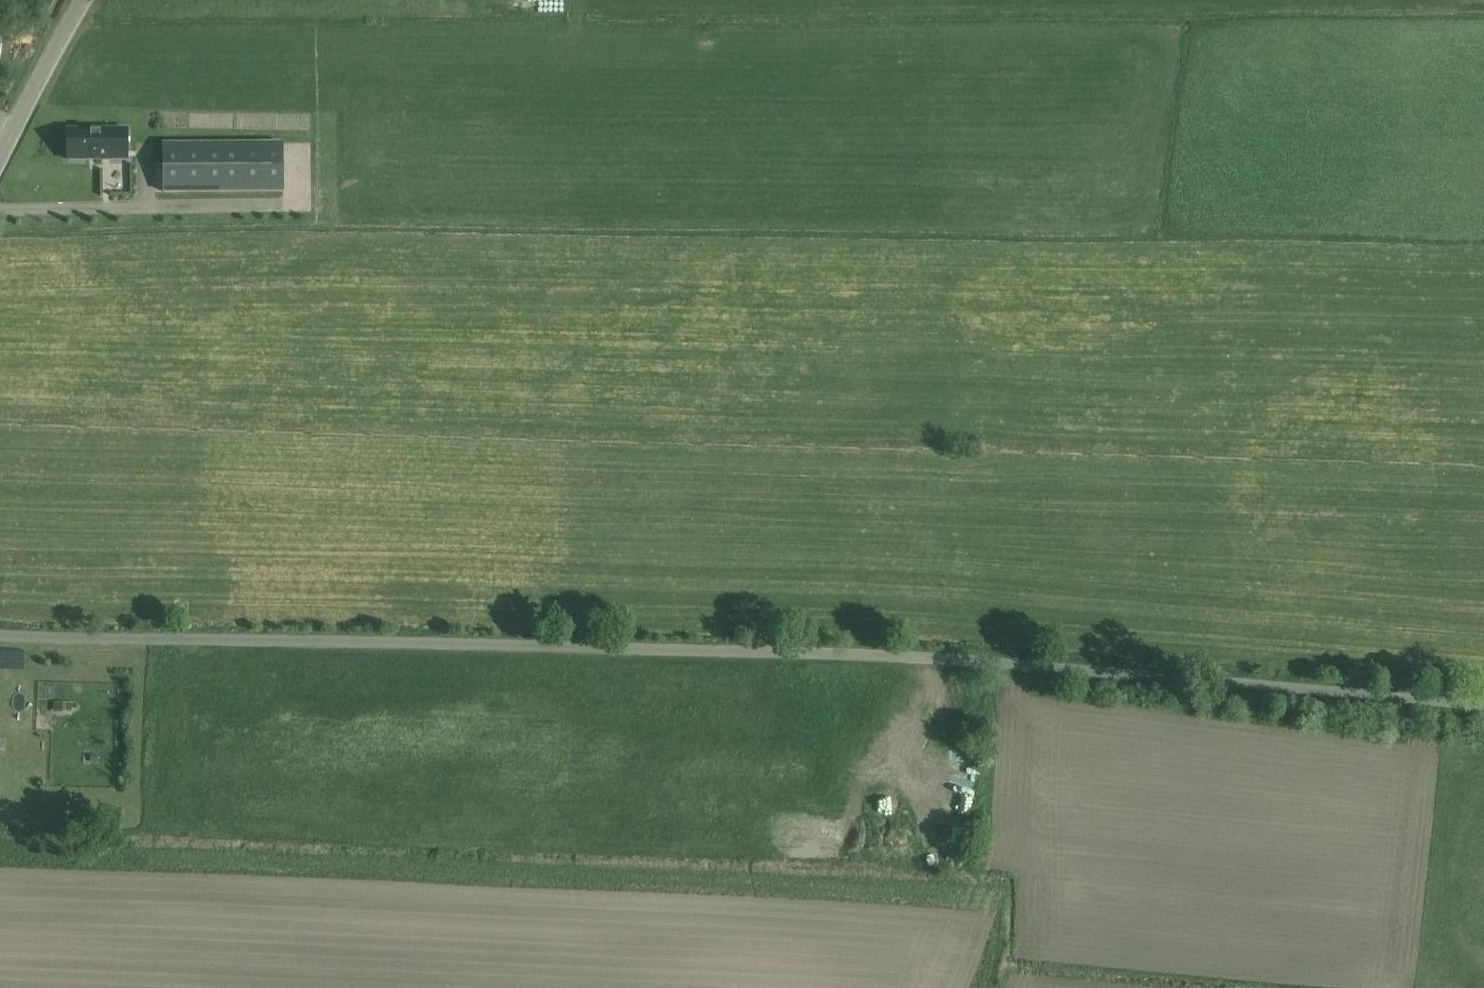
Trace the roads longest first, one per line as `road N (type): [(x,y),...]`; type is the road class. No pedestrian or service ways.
road 1 (unclassified): [(1483,704),(871,655),(0,634)]
road 2 (unclassified): [(0,156),(82,0)]

